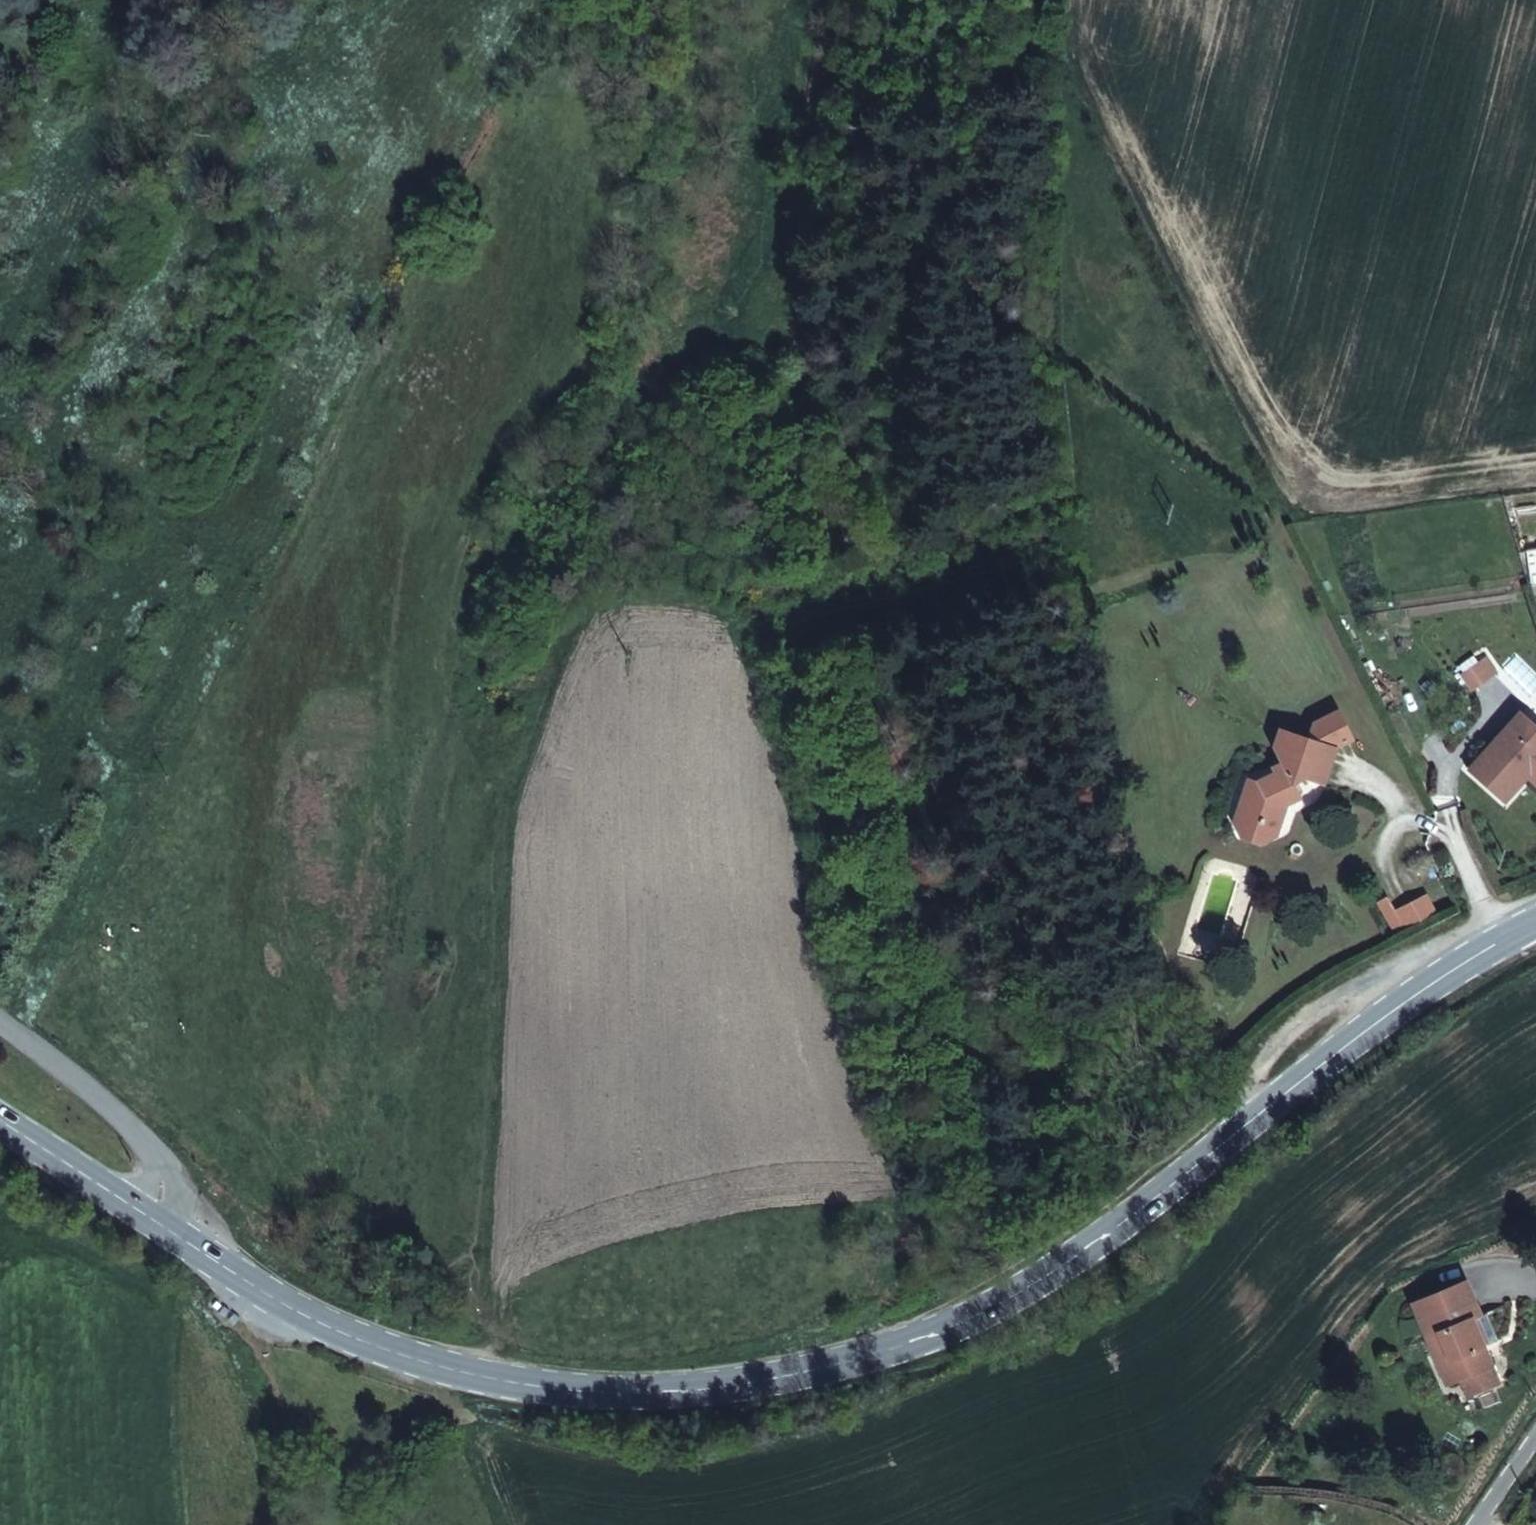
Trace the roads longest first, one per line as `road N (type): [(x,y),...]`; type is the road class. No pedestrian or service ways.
road 1 (secondary): [(1535,931),(1042,1285),(915,1347),(783,1383),(589,1396),(432,1368),(347,1337),(163,1229)]
road 2 (unclassified): [(163,1229),(156,1150),(0,1021)]
road 3 (secondary): [(163,1229),(0,1118)]

